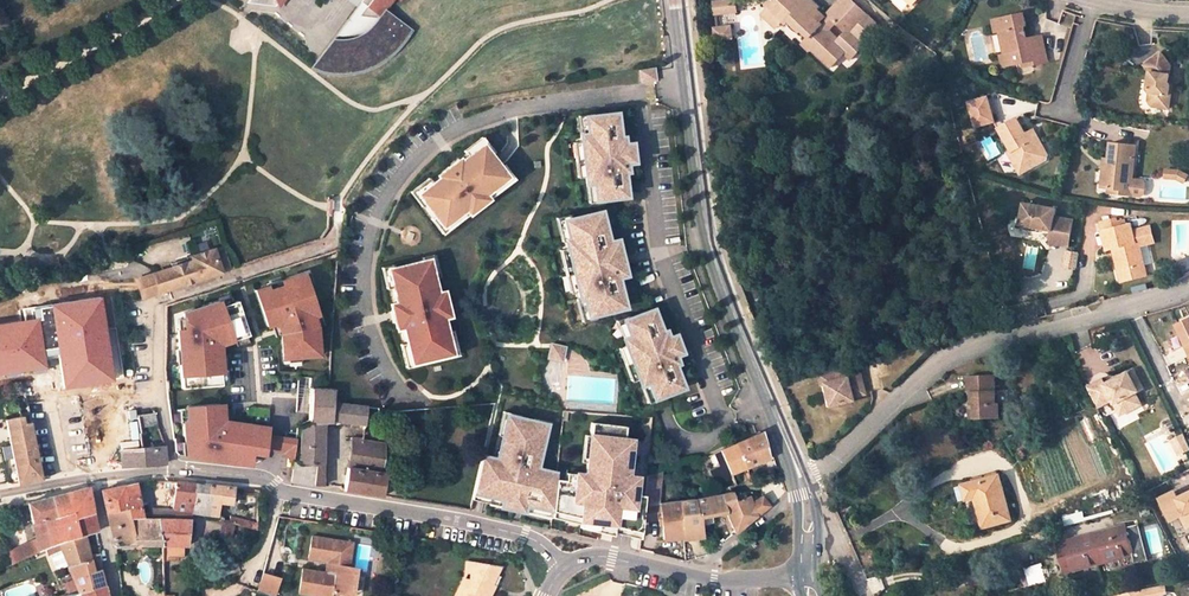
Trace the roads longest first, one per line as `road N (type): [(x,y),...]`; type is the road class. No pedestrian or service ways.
road 1 (tertiary): [(676,0),(707,249),(802,483)]
road 2 (residential): [(802,483),(936,368),(981,343),(1188,290)]
road 3 (tertiary): [(177,471),(524,535),(561,565)]
road 4 (residential): [(177,471),(159,402),(155,303),(335,241)]
road 5 (tertiary): [(561,565),(590,557),(699,578)]
road 6 (residential): [(699,578),(781,508),(807,506)]
road 7 (residential): [(1063,118),(1094,2)]

